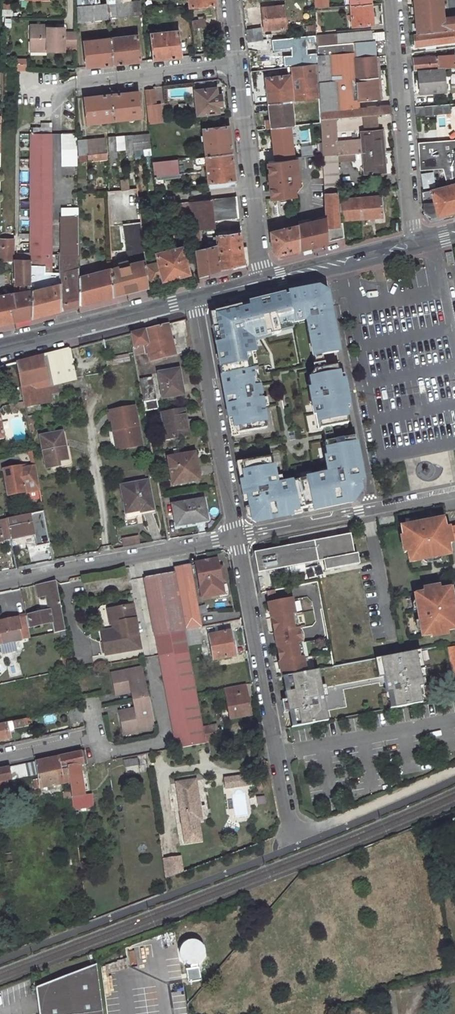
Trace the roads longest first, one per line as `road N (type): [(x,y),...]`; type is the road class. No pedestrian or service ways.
road 1 (residential): [(237,536),(293,838),(329,824)]
road 2 (residential): [(194,297),(237,536)]
road 3 (residential): [(237,536),(0,585)]
road 4 (residential): [(395,0),(416,241)]
road 5 (residential): [(237,63),(263,280)]
road 6 (secondary): [(194,297),(0,346)]
road 7 (secondary): [(416,241),(263,280)]
road 8 (residential): [(83,81),(237,63)]
road 9 (residential): [(237,536),(370,510)]
road 10 (residential): [(0,759),(86,739),(96,728),(91,701)]

